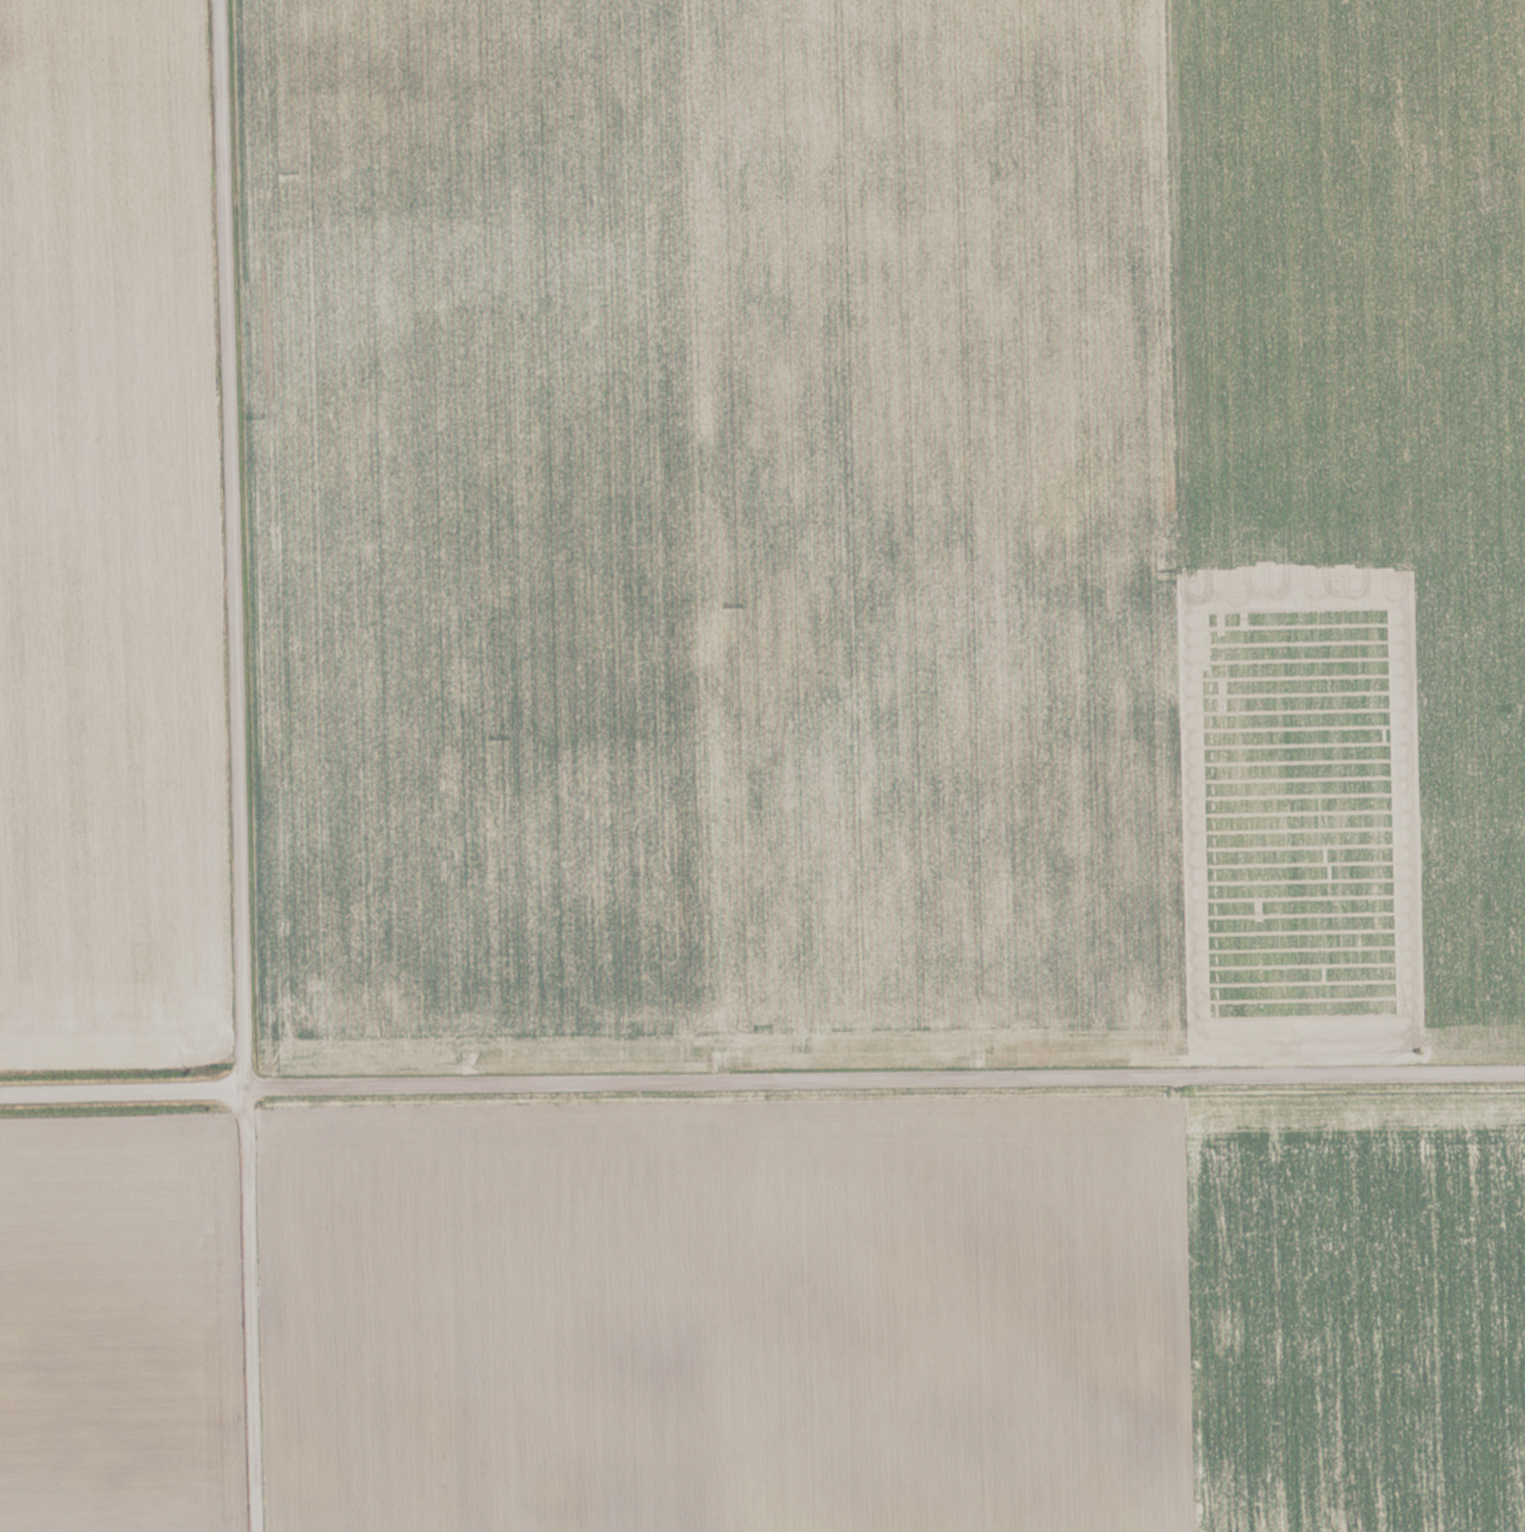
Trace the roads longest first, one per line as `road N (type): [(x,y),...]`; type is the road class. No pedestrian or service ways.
road 1 (residential): [(263,1531),(224,0)]
road 2 (residential): [(0,1090),(1524,1069)]

